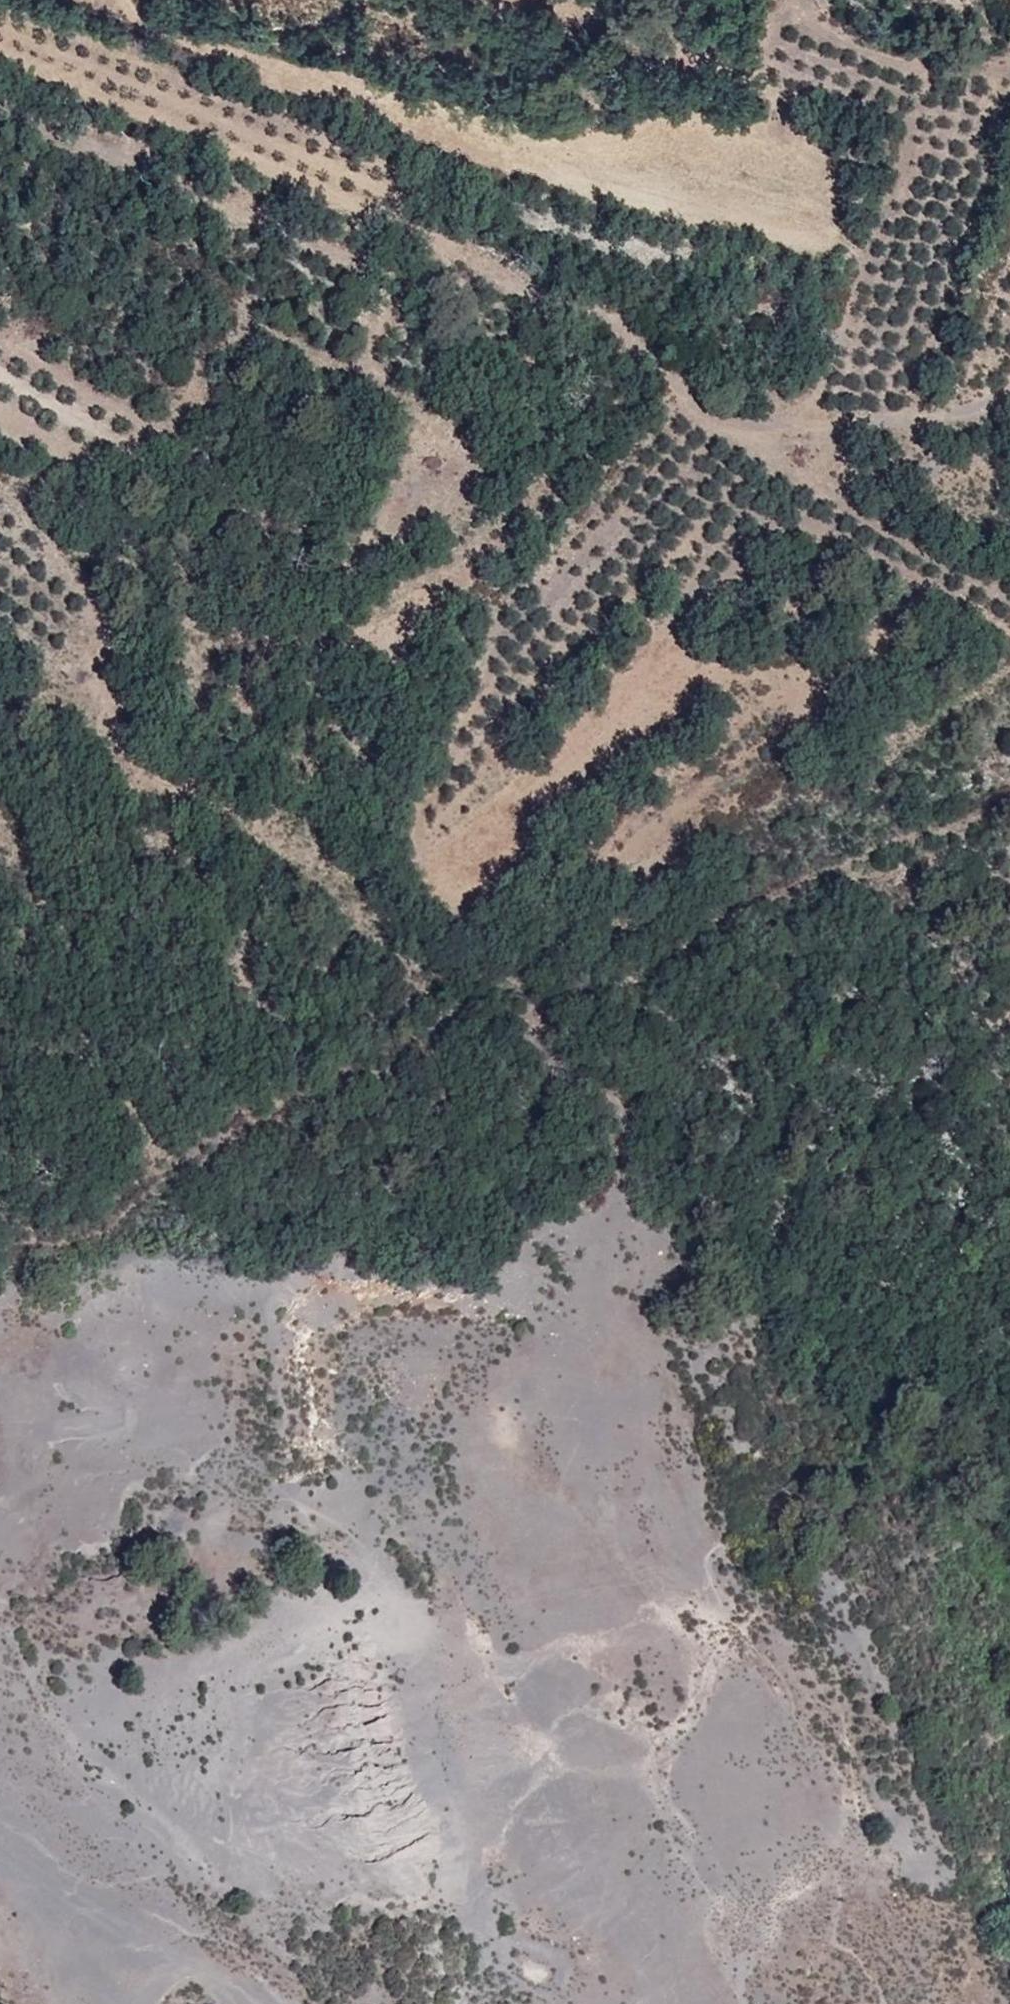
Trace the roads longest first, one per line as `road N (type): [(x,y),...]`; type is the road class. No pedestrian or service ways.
road 1 (track): [(0,1779),(294,2003)]
road 2 (track): [(979,85),(809,9),(805,0)]

